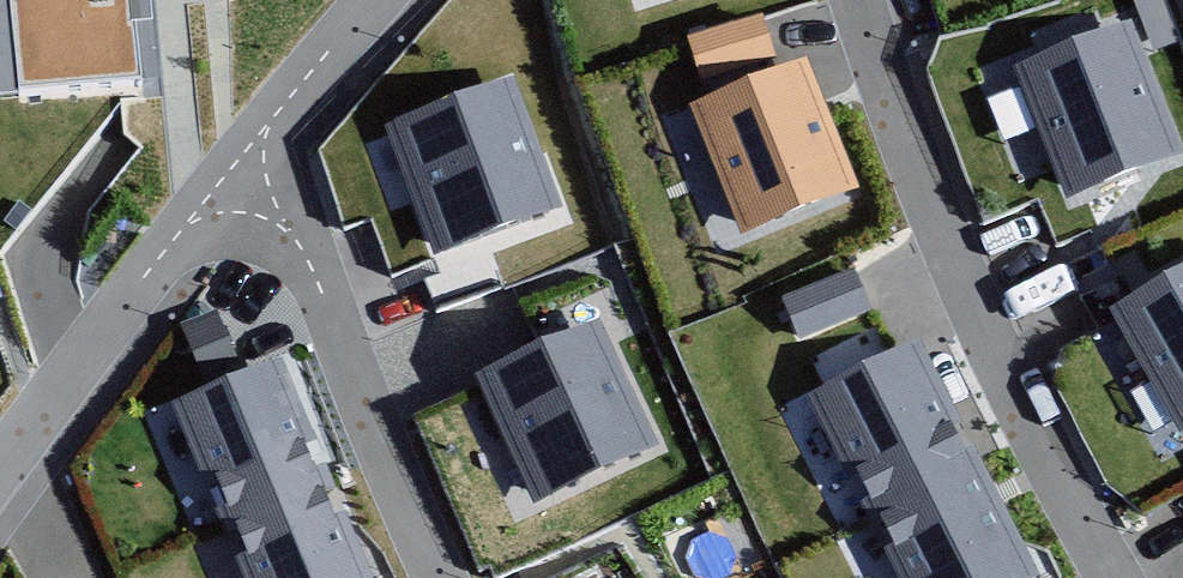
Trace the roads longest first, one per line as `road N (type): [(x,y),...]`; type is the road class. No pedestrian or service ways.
road 1 (residential): [(1121,577),(976,314),(858,0)]
road 2 (residential): [(438,577),(254,170)]
road 3 (residential): [(254,170),(0,496)]
road 4 (residential): [(394,0),(254,170)]

